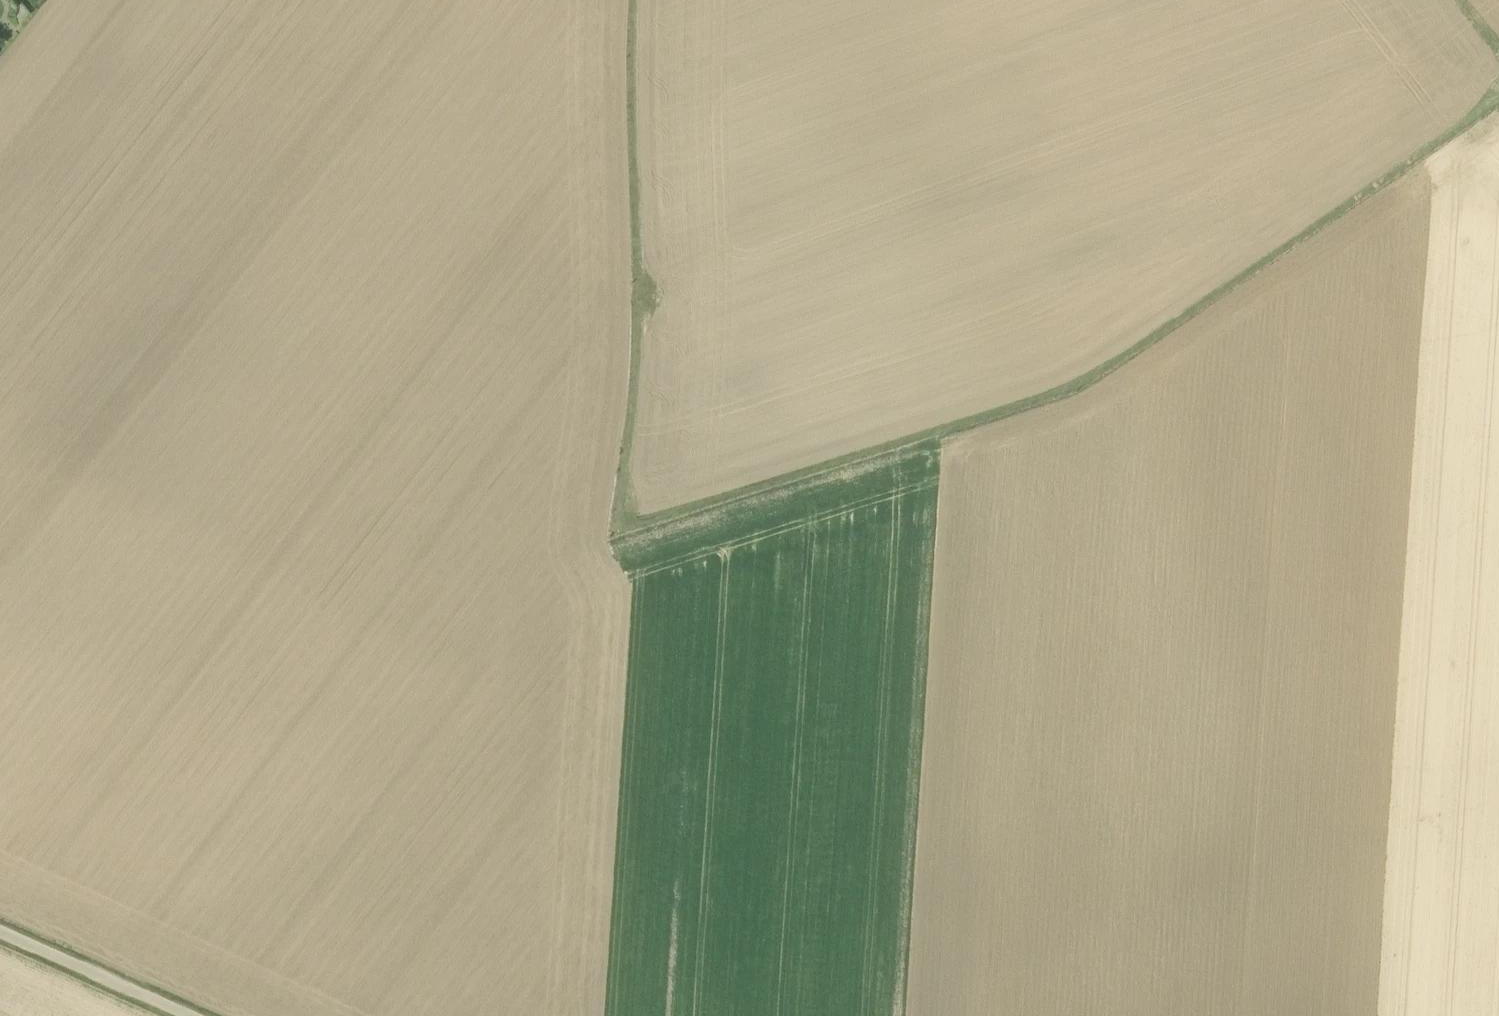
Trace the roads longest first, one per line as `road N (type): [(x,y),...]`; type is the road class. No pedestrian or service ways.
road 1 (unclassified): [(195,1015),(0,929)]

